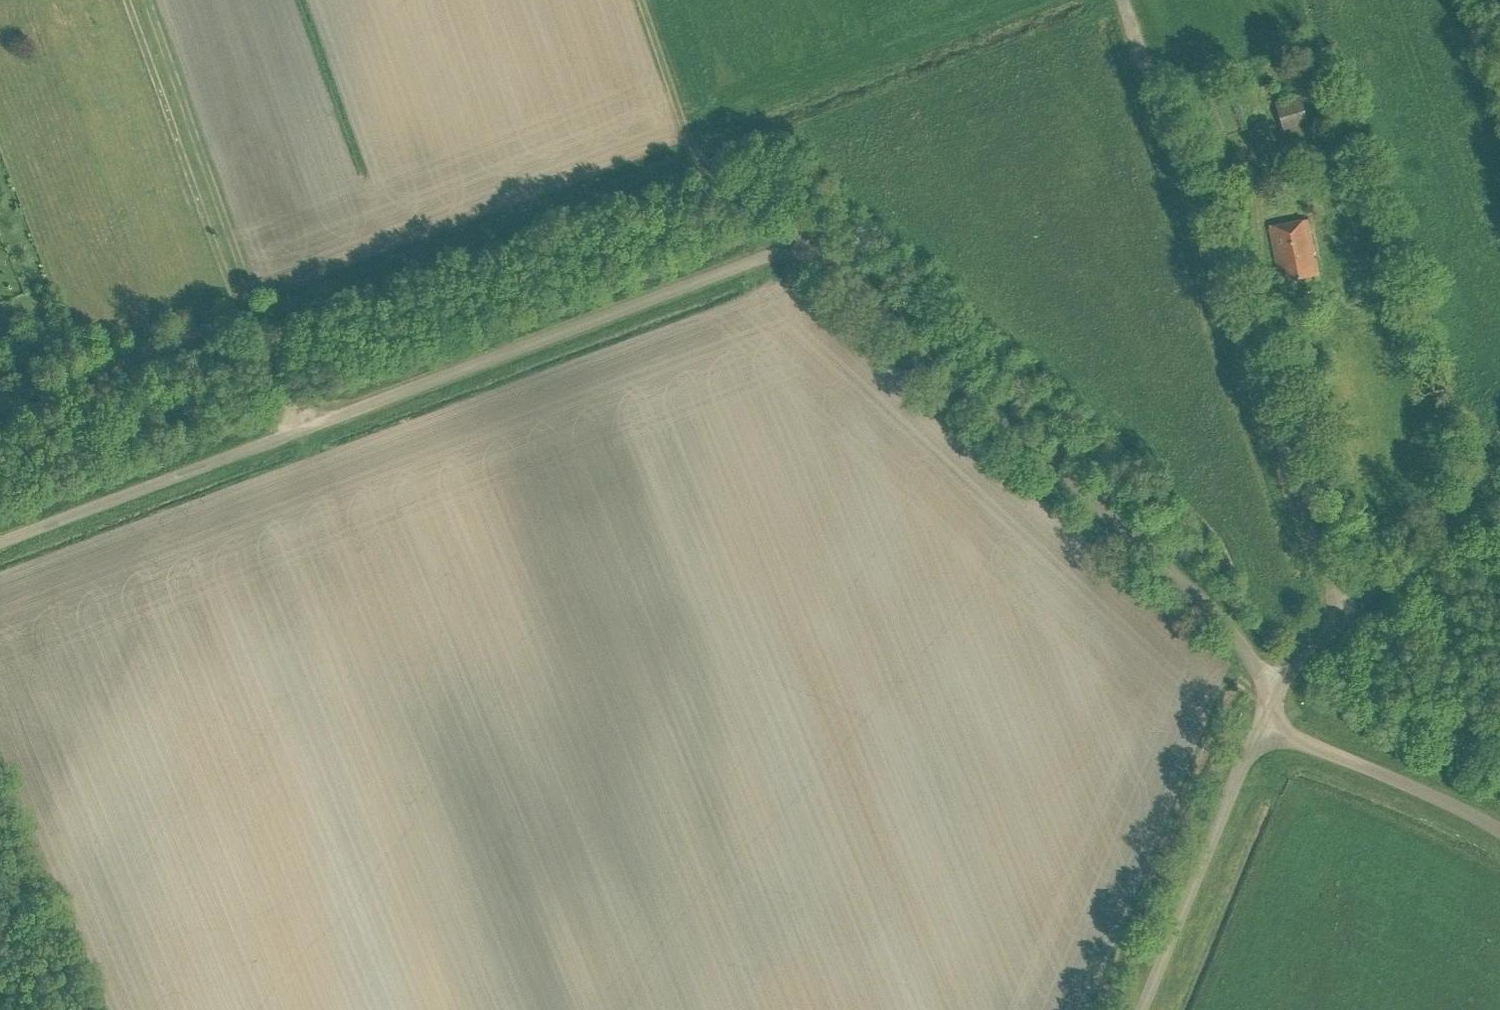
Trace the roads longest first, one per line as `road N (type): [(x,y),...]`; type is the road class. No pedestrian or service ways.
road 1 (unclassified): [(1276,687),(1232,631),(1031,443),(843,271),(807,254),(760,259),(0,541)]
road 2 (unclassified): [(1276,687),(1499,465)]
road 3 (unclassified): [(1139,1009),(1262,725)]
road 4 (unclassified): [(1499,831),(1441,797),(1262,725)]

